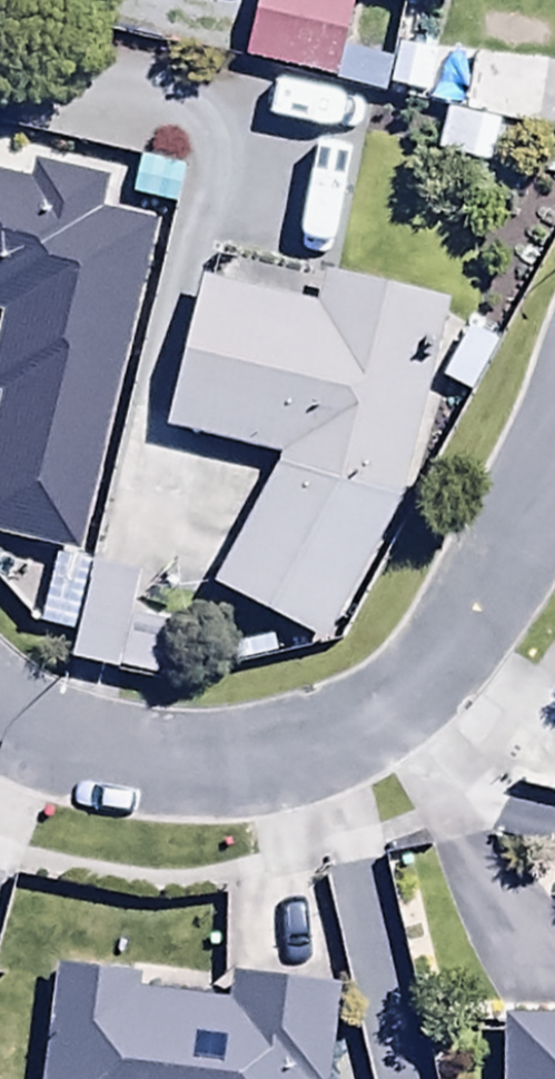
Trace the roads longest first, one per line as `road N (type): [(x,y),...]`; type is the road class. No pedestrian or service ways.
road 1 (residential): [(0,714),(18,728),(119,761),(288,757),(370,724),(444,658),(554,496)]

